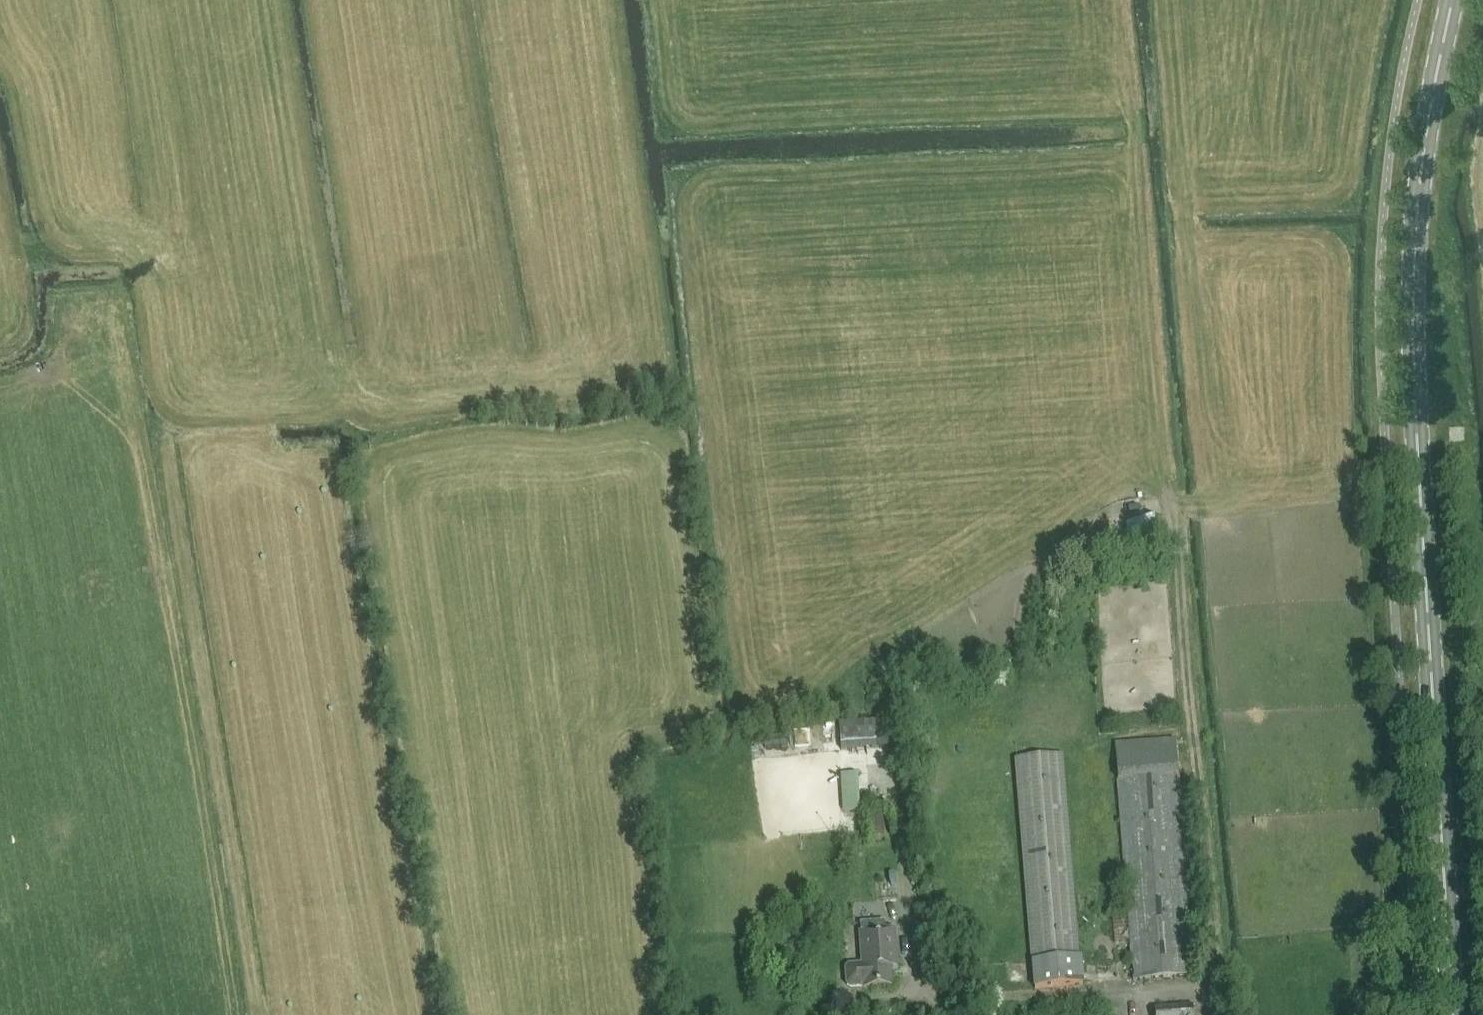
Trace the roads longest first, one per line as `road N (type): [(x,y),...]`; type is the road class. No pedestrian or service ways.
road 1 (primary): [(1453,1014),(1415,258),(1435,75),(1453,0)]
road 2 (track): [(1218,1014),(1199,992),(918,1000)]

